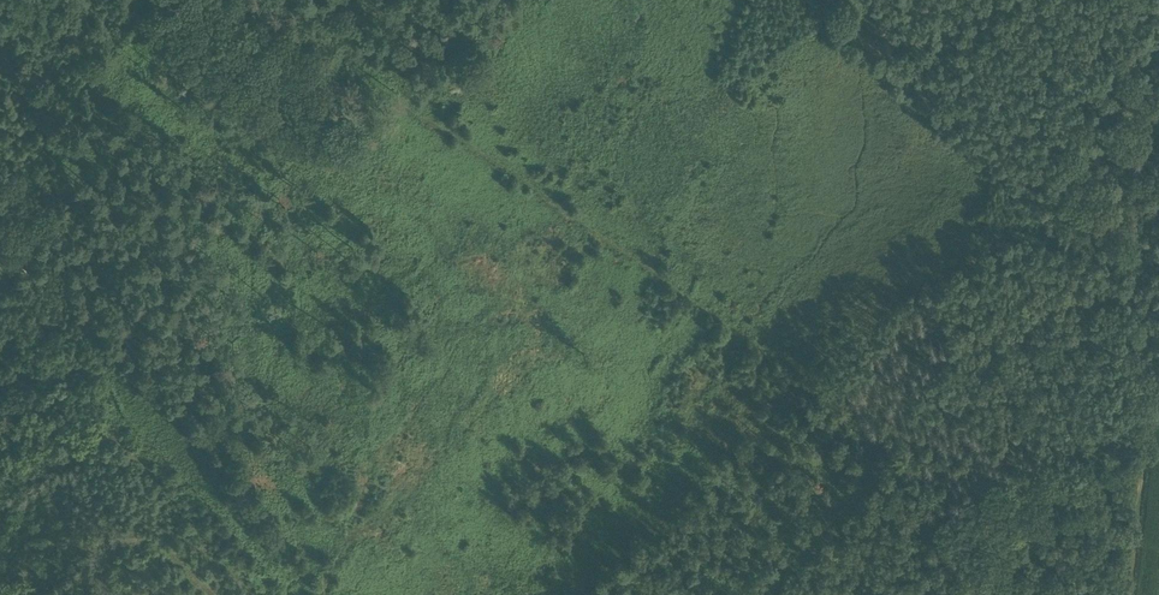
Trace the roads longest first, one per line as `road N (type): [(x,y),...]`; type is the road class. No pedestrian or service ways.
road 1 (track): [(1130,594),(1153,405)]
road 2 (track): [(778,594),(911,470)]

